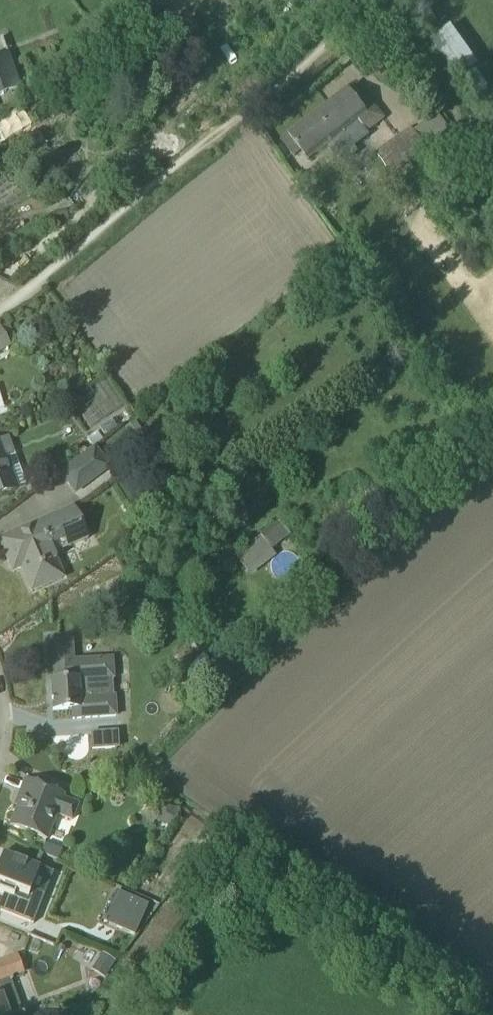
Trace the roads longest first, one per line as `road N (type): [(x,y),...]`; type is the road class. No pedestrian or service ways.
road 1 (track): [(0,309),(286,84),(373,0)]

